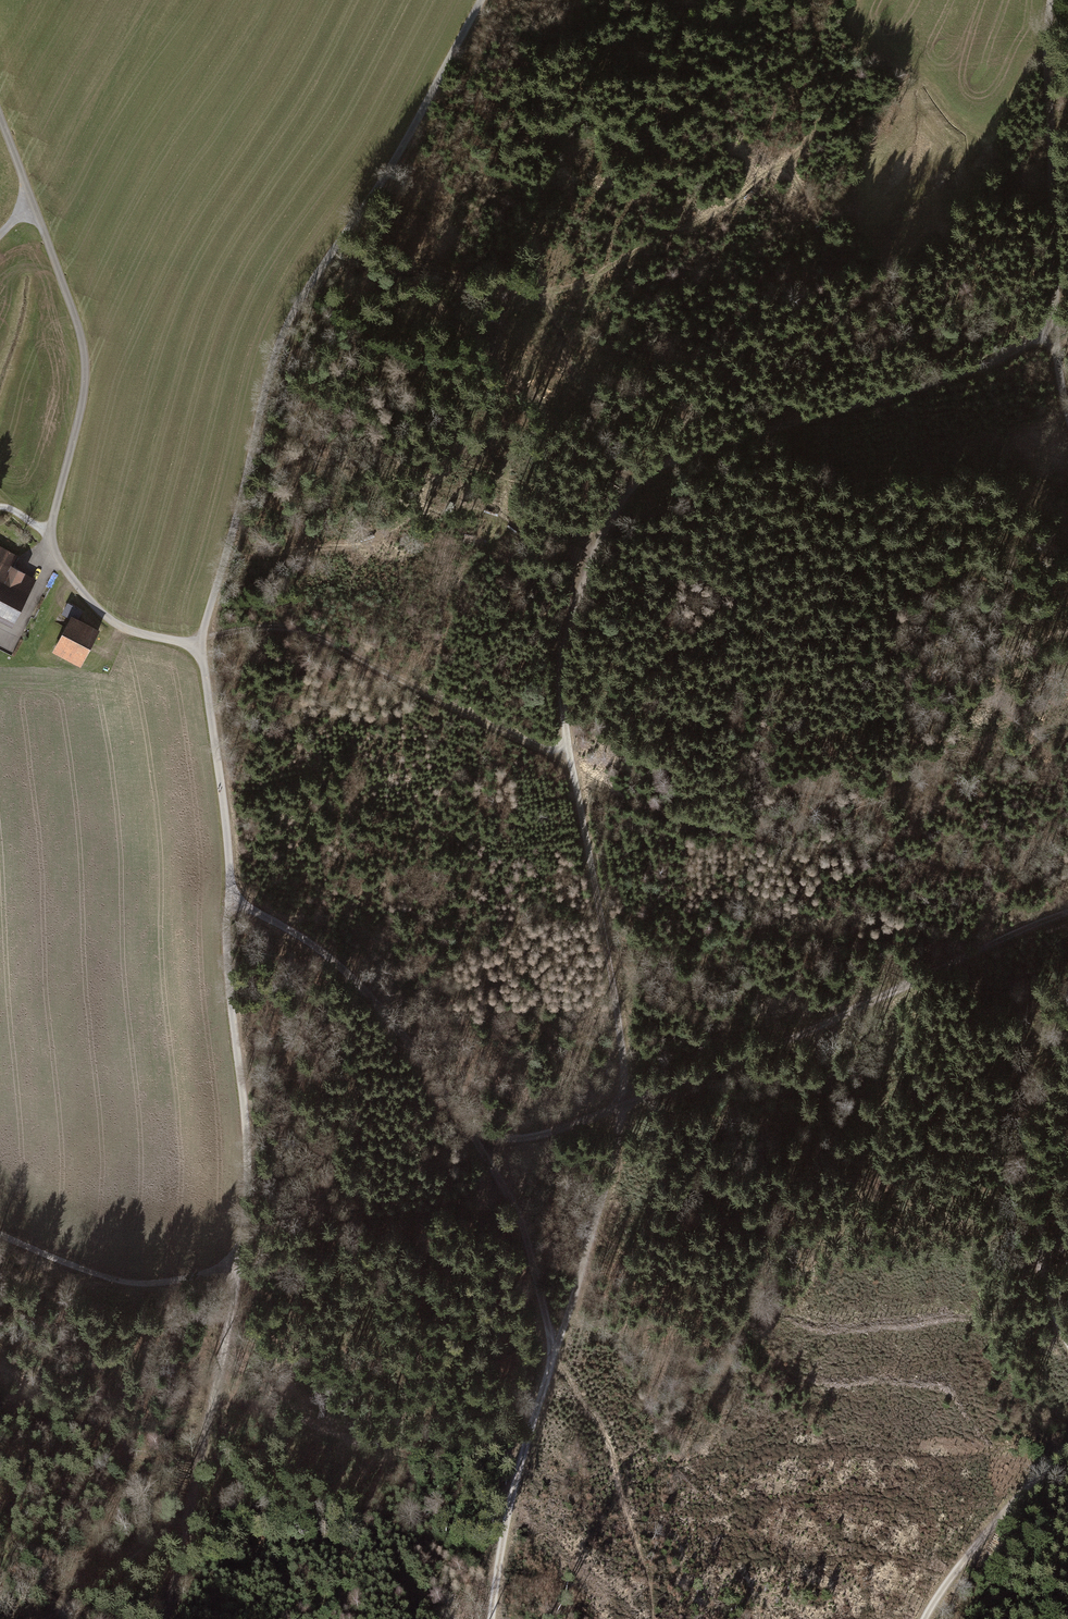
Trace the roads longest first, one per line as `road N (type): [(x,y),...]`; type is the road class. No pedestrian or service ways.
road 1 (track): [(623,1103),(613,981),(561,697),(561,641),(601,538),(631,491),(670,460),(979,369),(1051,333)]
road 2 (track): [(482,0),(391,168),(308,294),(265,391),(200,646)]
road 3 (track): [(492,1618),(504,1522),(619,1142),(623,1103)]
road 4 (track): [(623,1103),(782,1044),(1067,912)]
road 5 (residential): [(68,575),(50,547),(50,531),(82,403),(84,358),(0,117)]
road 6 (track): [(232,896),(200,646),(115,624),(68,575)]
road 7 (track): [(571,761),(300,631),(219,634),(200,646)]
road 8 (track): [(230,1265),(247,1221),(247,1135),(227,969),(232,896)]
road 9 (track): [(164,1618),(235,1301),(230,1265)]
road 10 (track): [(1054,0),(1051,333)]
road 11 (track): [(232,896),(350,976),(464,1123)]
road 12 (track): [(1067,1088),(1038,1237),(1044,1287),(1067,1337)]
road 13 (track): [(0,1235),(123,1282),(158,1286),(230,1265)]
road 14 (track): [(928,1618),(1067,1457)]
road 15 (track): [(490,1165),(522,1223),(555,1352)]
road 16 (track): [(47,1618),(128,1563),(192,1501)]
road 17 (track): [(500,1137),(552,1132),(623,1103)]

